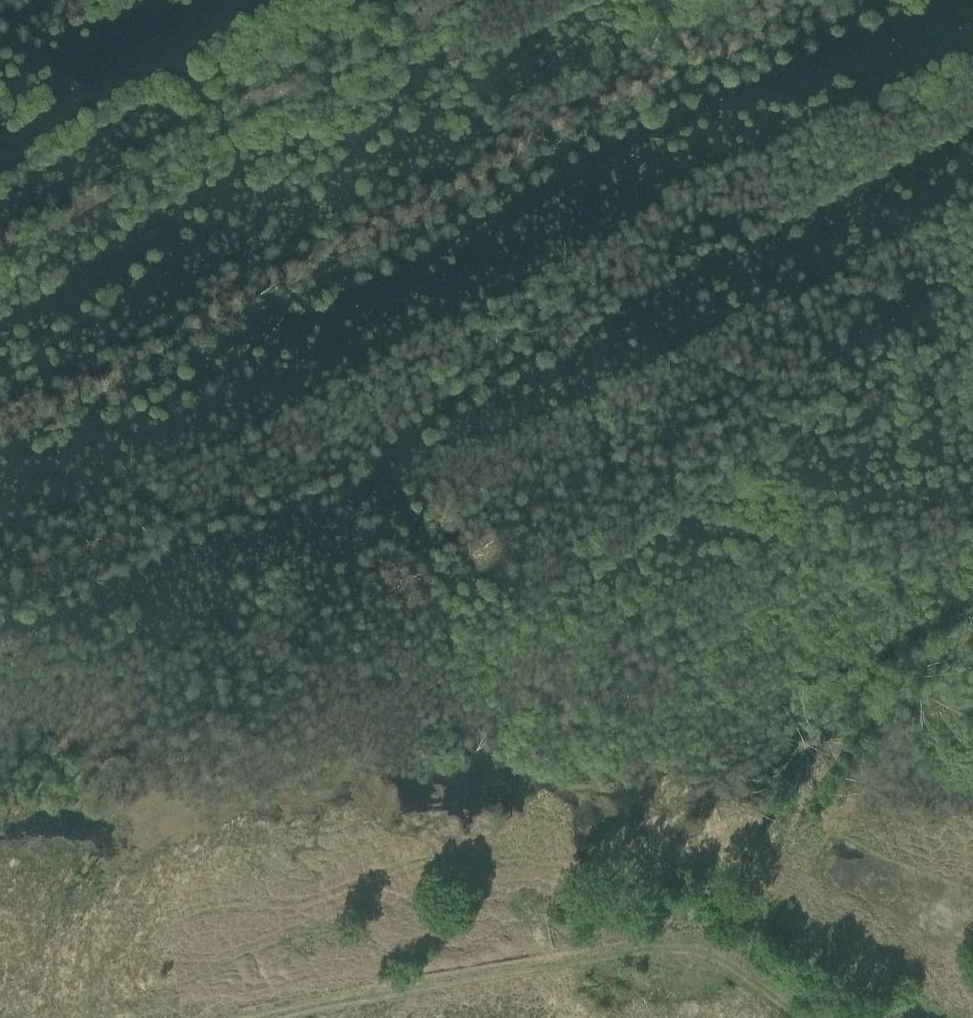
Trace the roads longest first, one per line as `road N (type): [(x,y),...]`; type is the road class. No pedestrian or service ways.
road 1 (track): [(260,1017),(674,946),(711,952),(799,1017)]

